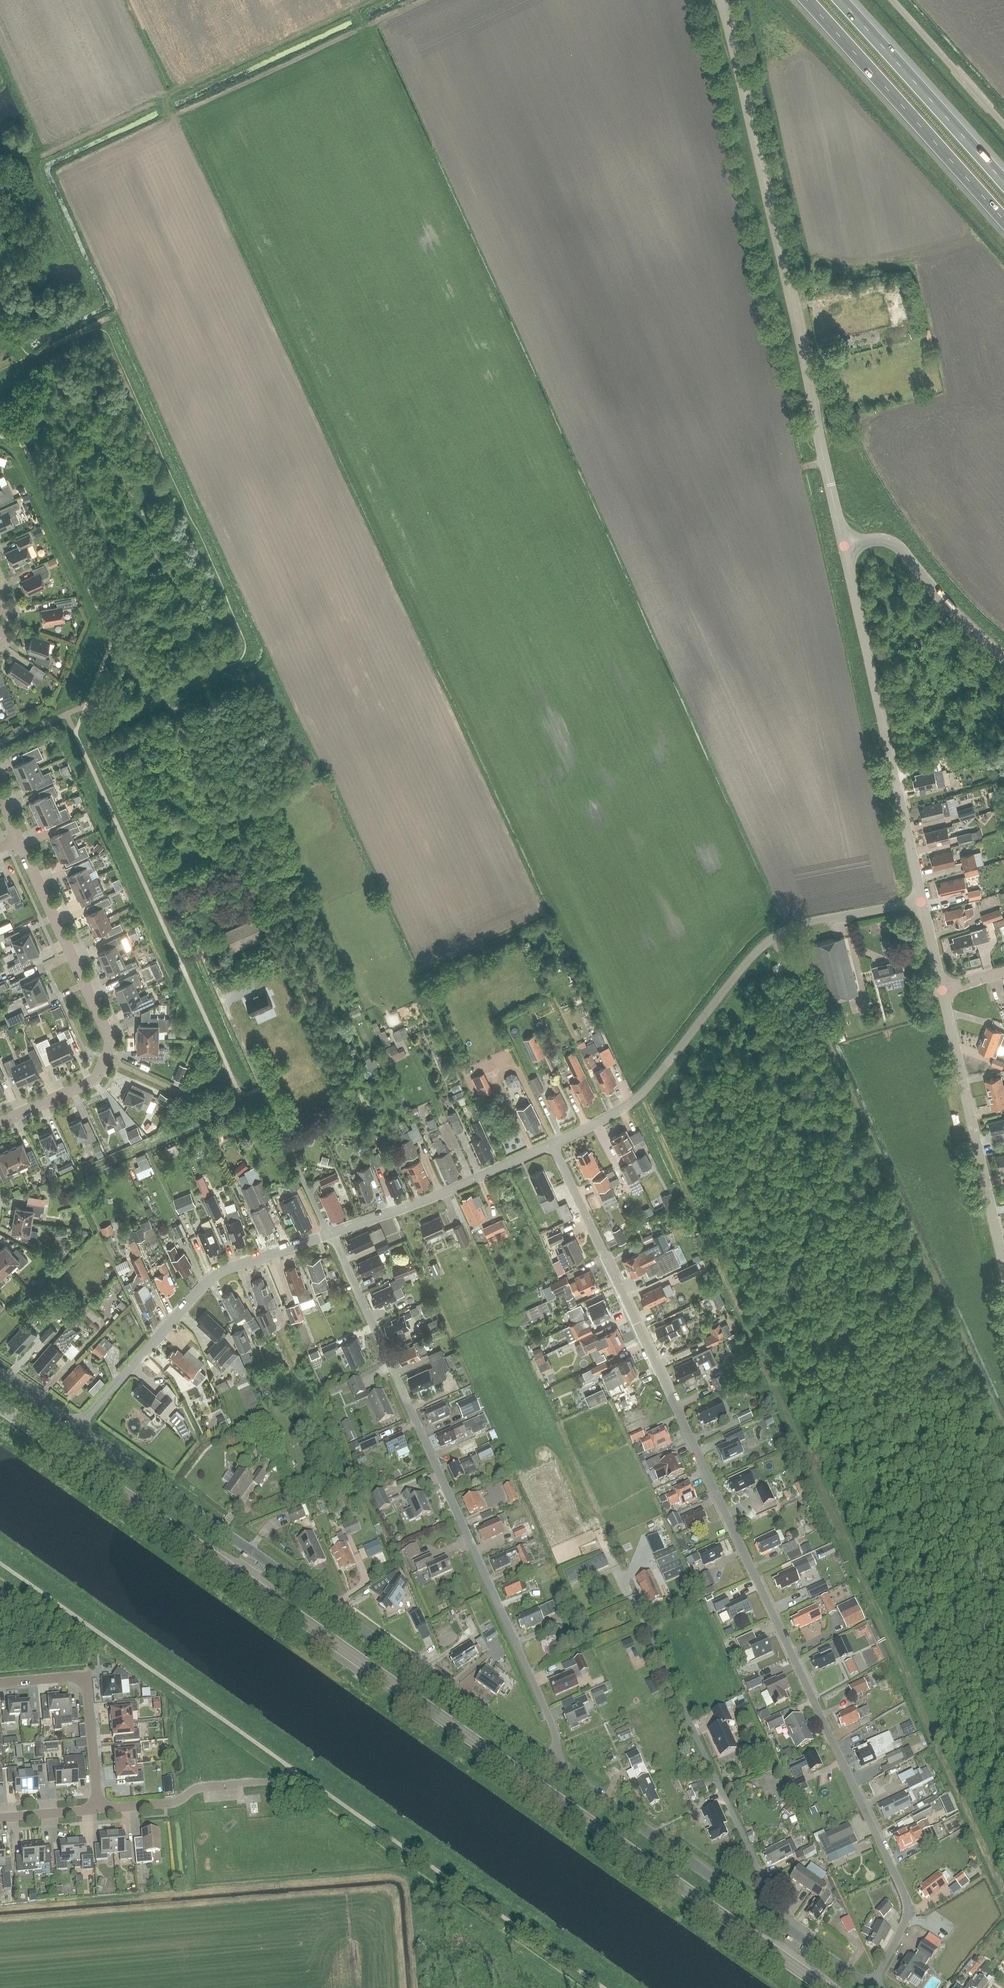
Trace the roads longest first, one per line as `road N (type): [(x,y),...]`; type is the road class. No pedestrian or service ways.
road 1 (secondary): [(823,1987),(0,1407)]
road 2 (residential): [(870,1987),(904,1925),(905,1905),(551,1147)]
road 3 (residential): [(550,1762),(77,1428)]
road 4 (residential): [(550,1762),(548,1715),(331,1236)]
road 5 (unclassified): [(844,547),(720,0)]
road 6 (residential): [(551,1147),(640,1096),(773,940),(798,927),(922,903)]
road 7 (residential): [(0,1126),(91,1083),(109,1044),(17,843)]
road 8 (residential): [(922,903),(844,547)]
road 9 (residential): [(770,1918),(768,1889),(630,1595)]
road 10 (residential): [(77,1428),(216,1277),(331,1236)]
road 11 (motorway): [(801,0),(1003,224)]
road 12 (residential): [(1003,1266),(942,992)]
road 13 (residential): [(770,1918),(550,1762)]
road 14 (motorway): [(1003,179),(846,0)]
road 15 (residential): [(331,1236),(551,1147)]
road 16 (residential): [(96,1812),(82,1681),(0,1685)]
road 17 (residential): [(1003,665),(893,546),(844,547)]
road 18 (residential): [(96,1812),(263,1782)]
road 19 (unclassified): [(1003,124),(892,0)]
road 20 (residential): [(870,1987),(770,1918)]

